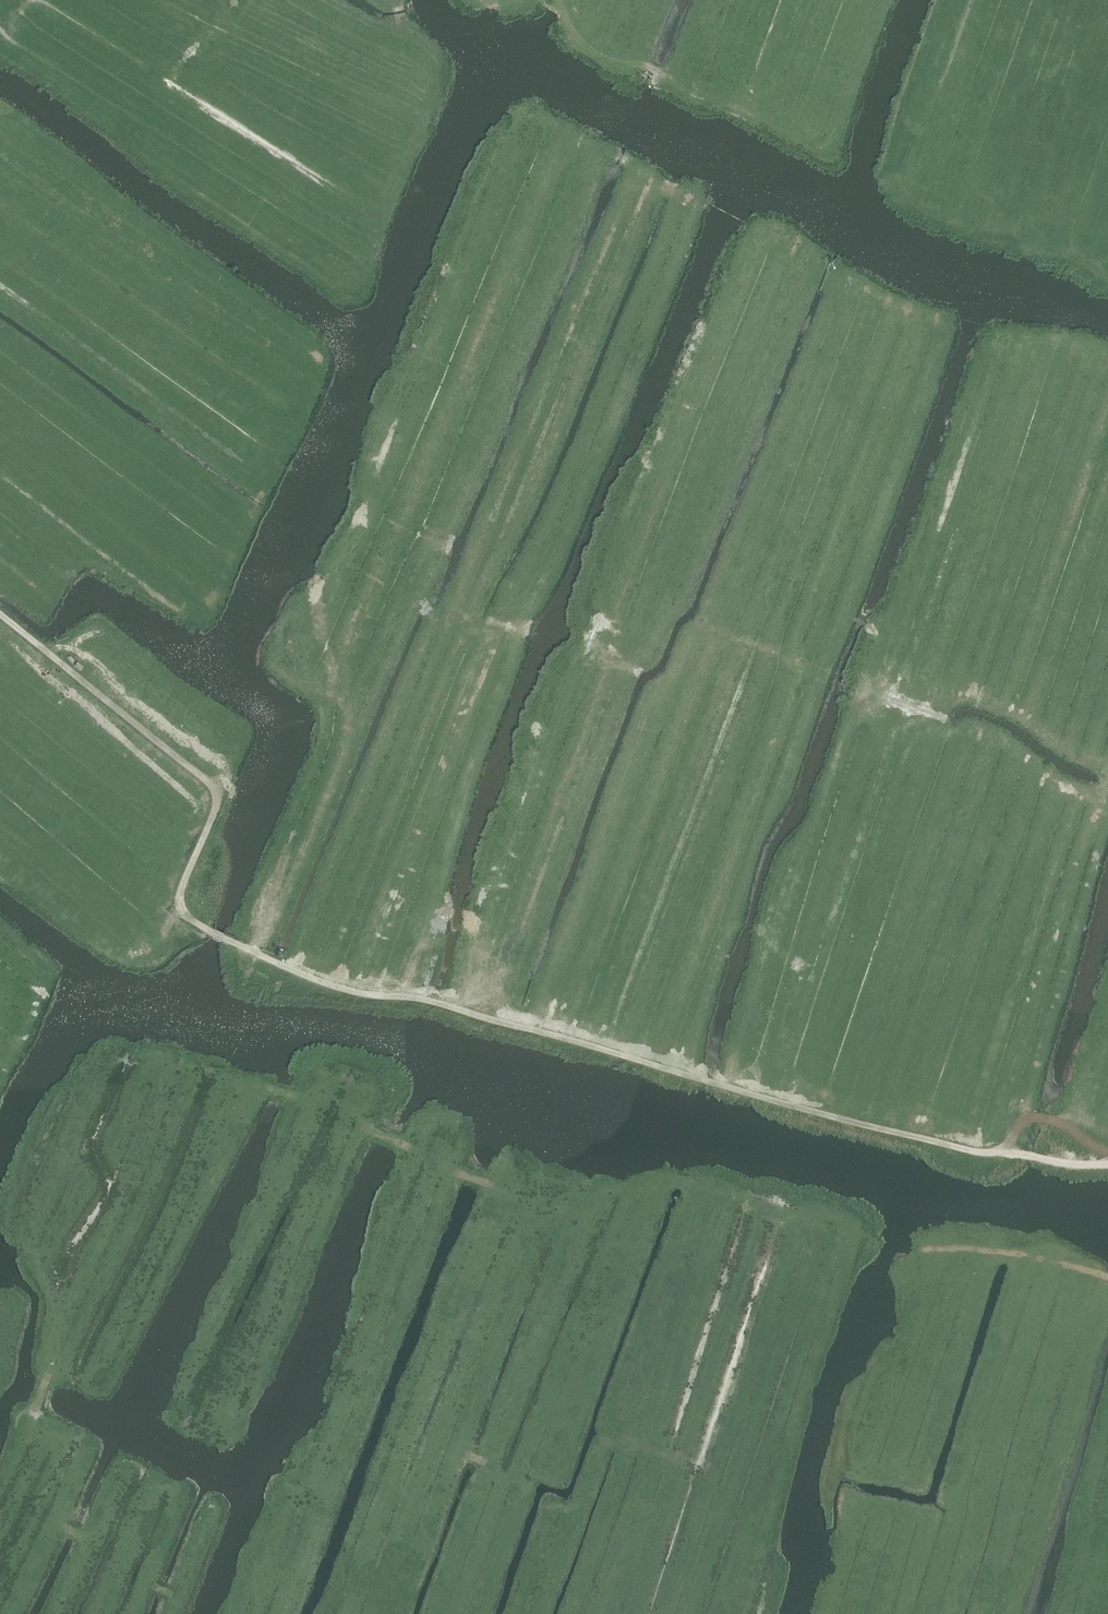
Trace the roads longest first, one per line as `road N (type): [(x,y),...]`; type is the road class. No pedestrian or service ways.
road 1 (track): [(1107,1151),(1063,1123),(1024,1121),(995,1155),(436,999),(334,987),(231,942)]
road 2 (track): [(0,617),(202,776),(215,803),(179,900),(183,915),(231,942)]

